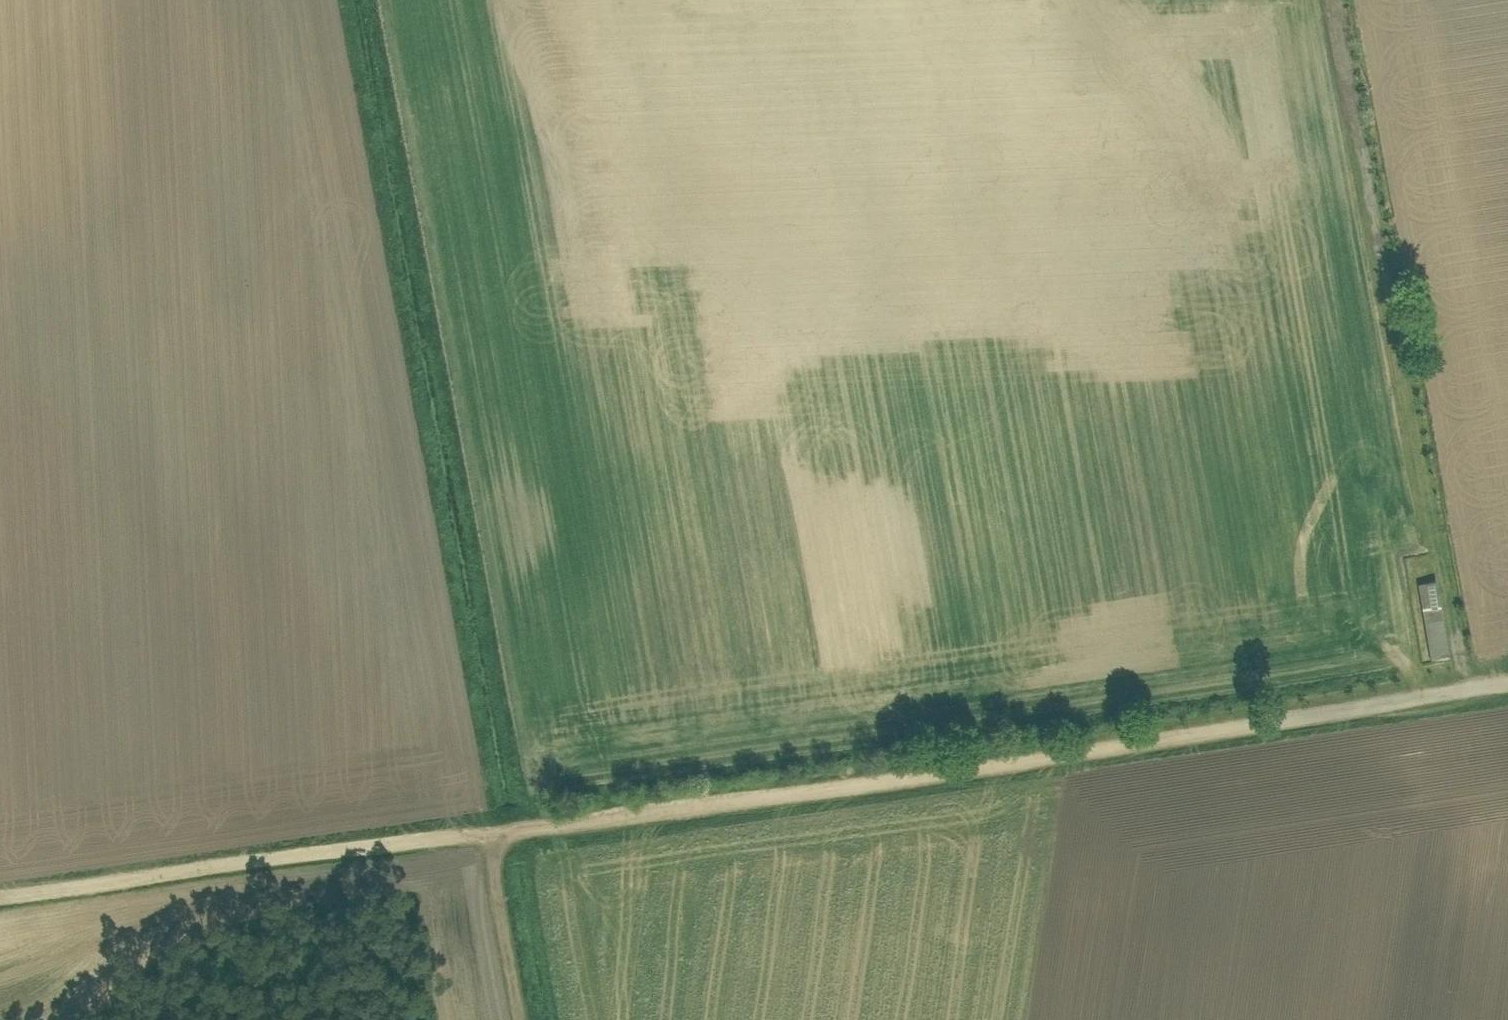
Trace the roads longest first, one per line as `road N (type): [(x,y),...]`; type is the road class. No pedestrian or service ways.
road 1 (track): [(1507,678),(0,884)]

